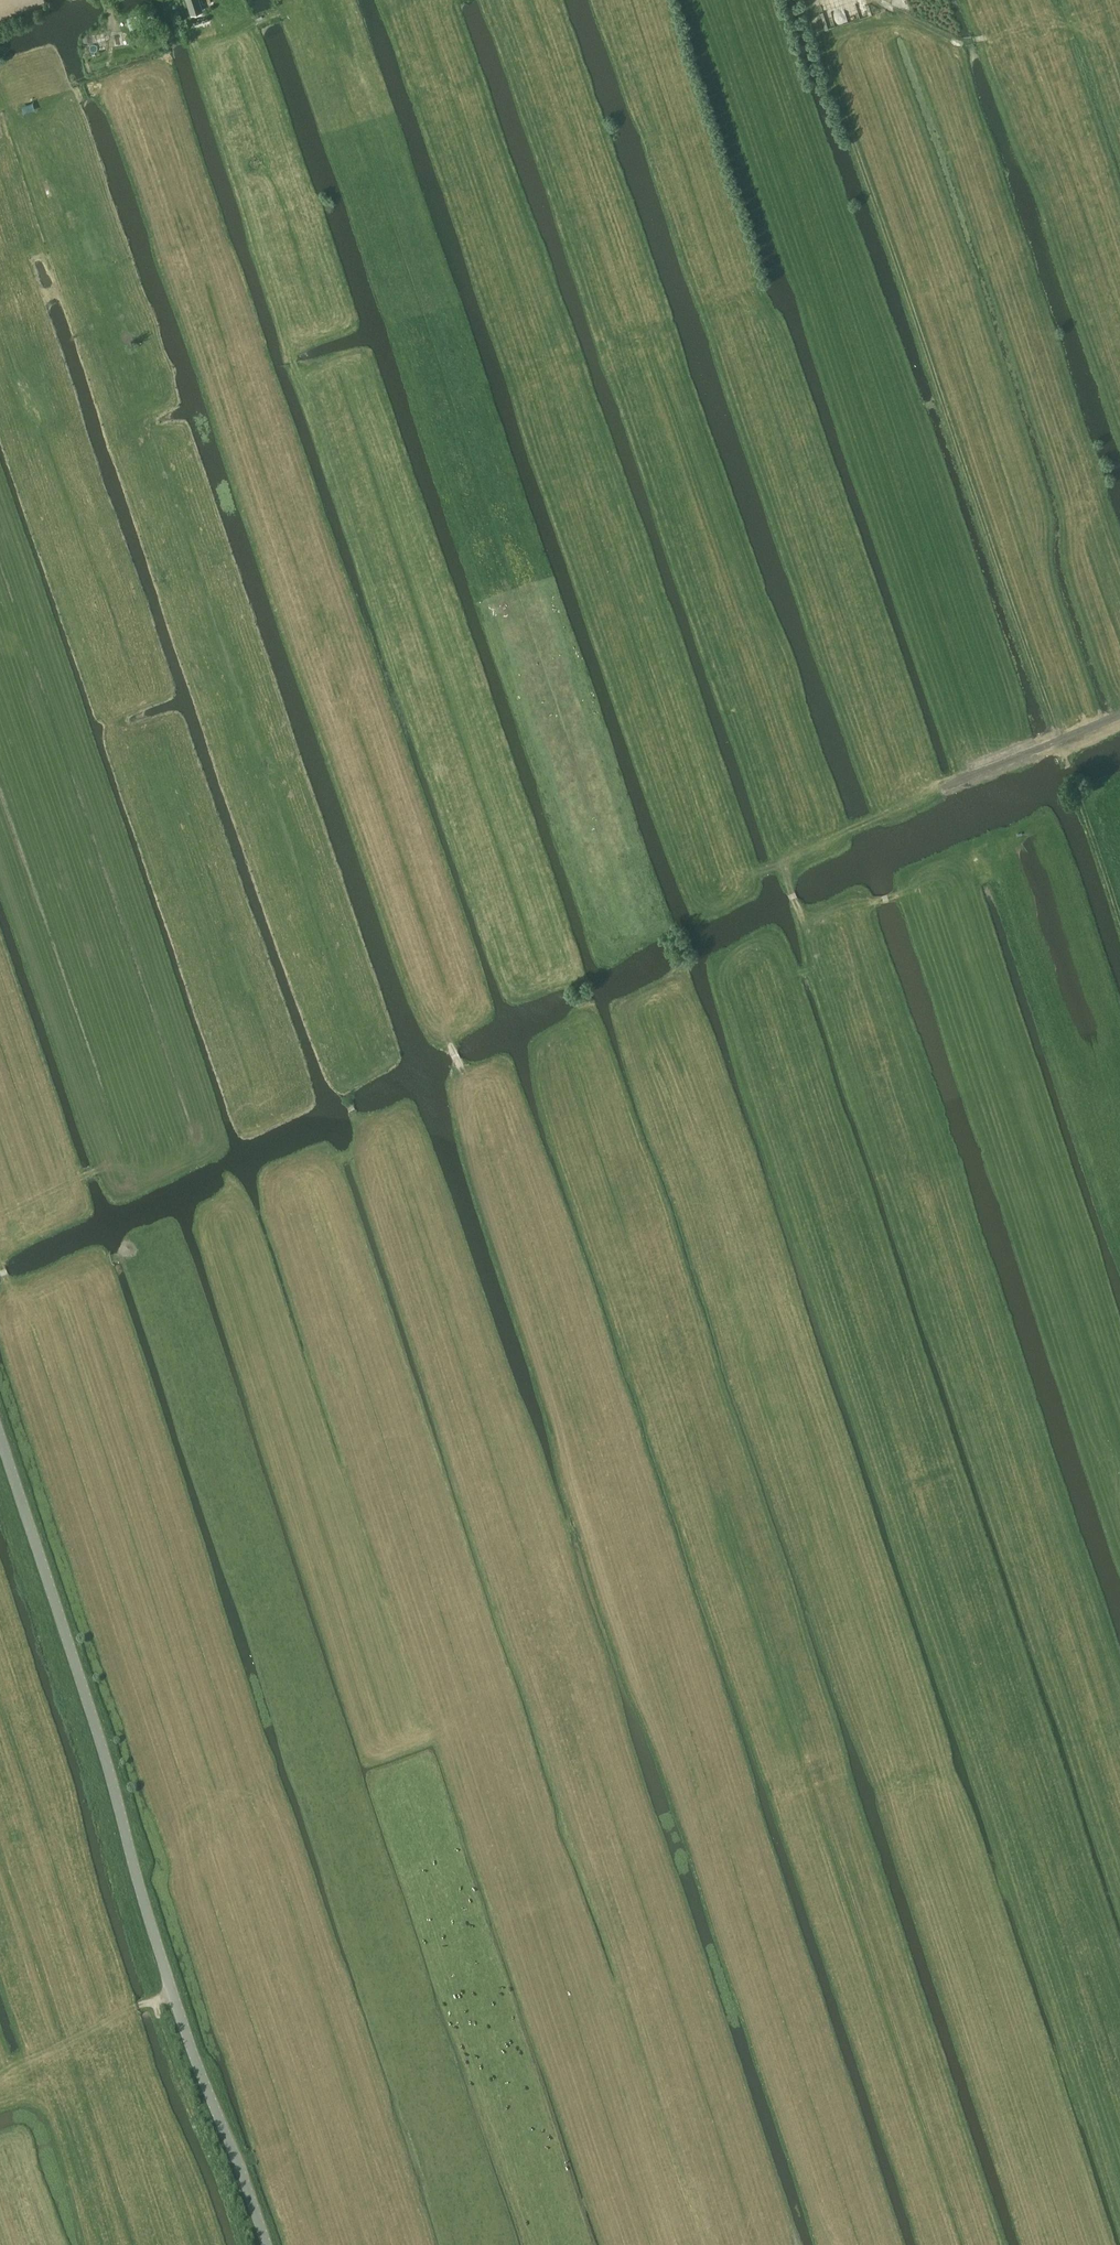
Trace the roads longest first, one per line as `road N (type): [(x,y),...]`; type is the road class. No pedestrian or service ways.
road 1 (track): [(1119,924),(812,28),(819,0)]
road 2 (unclassified): [(261,2244),(154,1935),(0,1435)]

